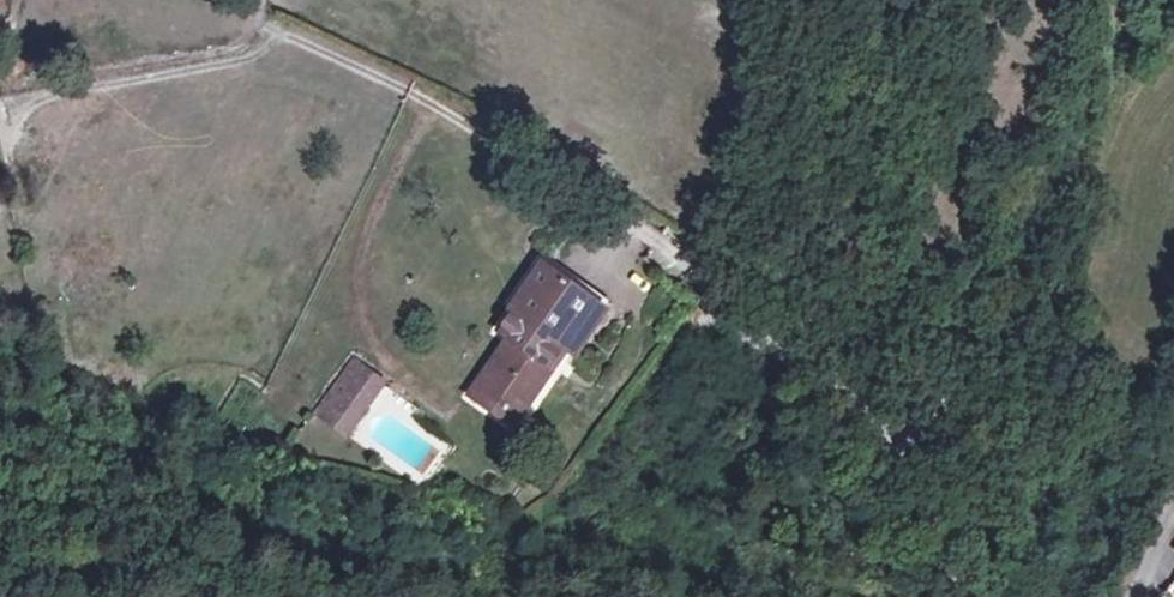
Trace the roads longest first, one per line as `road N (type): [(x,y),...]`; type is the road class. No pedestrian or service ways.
road 1 (residential): [(700,271),(900,429),(968,596)]
road 2 (track): [(1092,596),(1173,473)]

